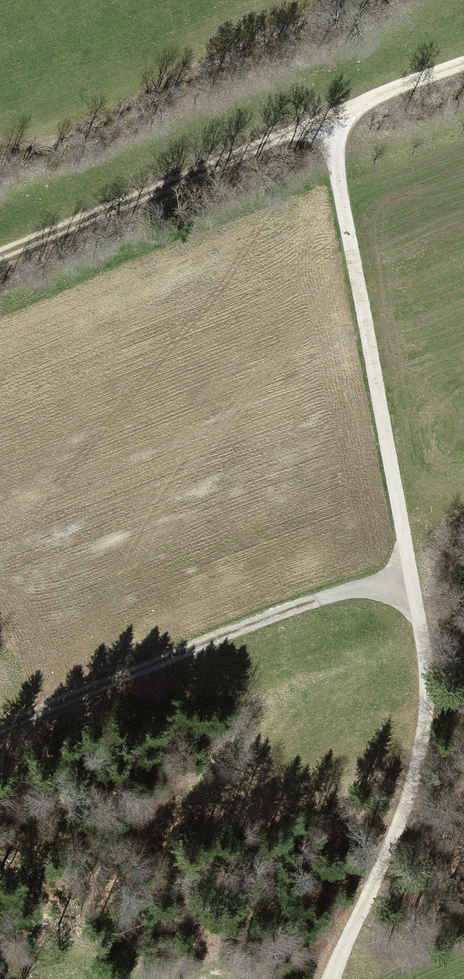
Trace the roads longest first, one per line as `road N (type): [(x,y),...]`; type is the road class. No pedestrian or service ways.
road 1 (track): [(331,126),(411,584),(425,733),(333,978)]
road 2 (track): [(0,259),(463,71)]
road 3 (track): [(0,738),(339,597),(411,584)]

